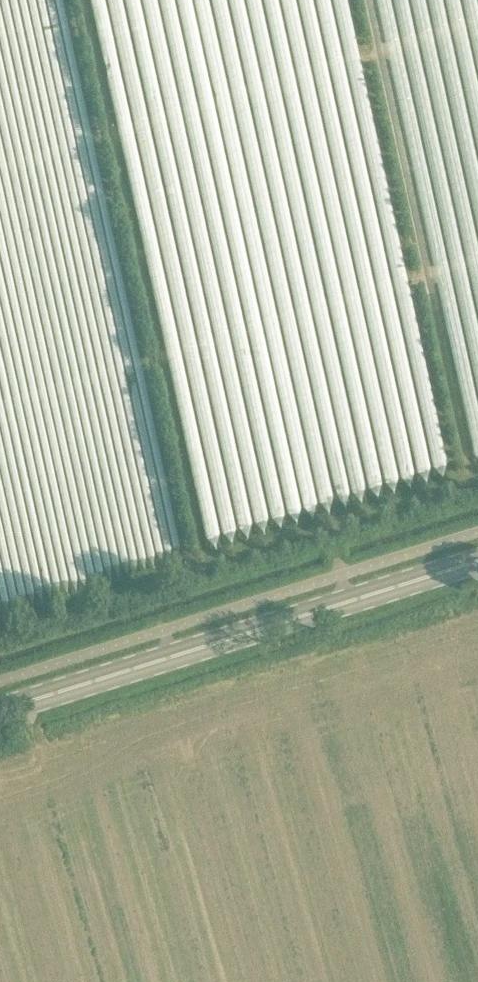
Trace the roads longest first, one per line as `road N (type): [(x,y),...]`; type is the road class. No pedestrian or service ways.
road 1 (primary): [(0,713),(477,564)]

